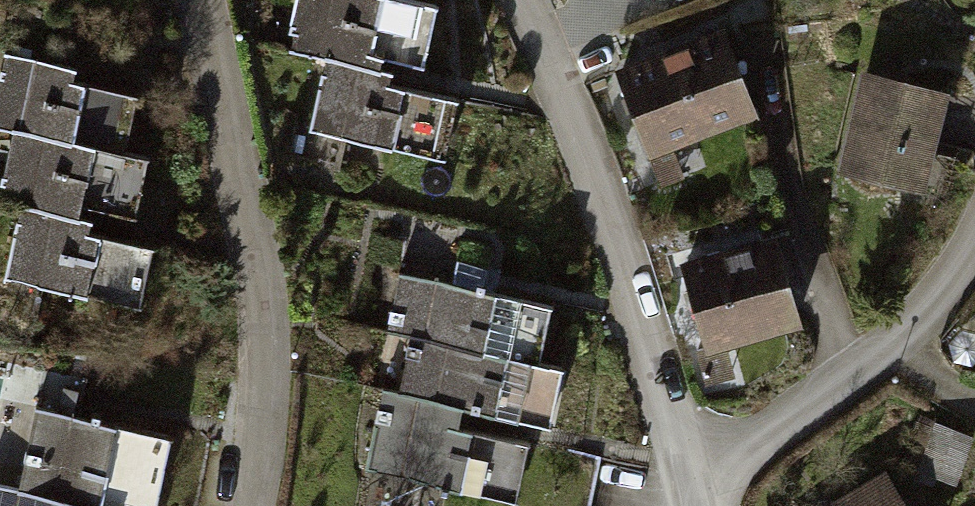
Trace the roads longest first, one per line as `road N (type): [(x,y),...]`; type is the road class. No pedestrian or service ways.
road 1 (residential): [(199,0),(271,350),(248,505)]
road 2 (residential): [(518,0),(623,257),(691,479)]
road 3 (residential): [(691,479),(743,452),(900,339),(935,305),(974,240)]

